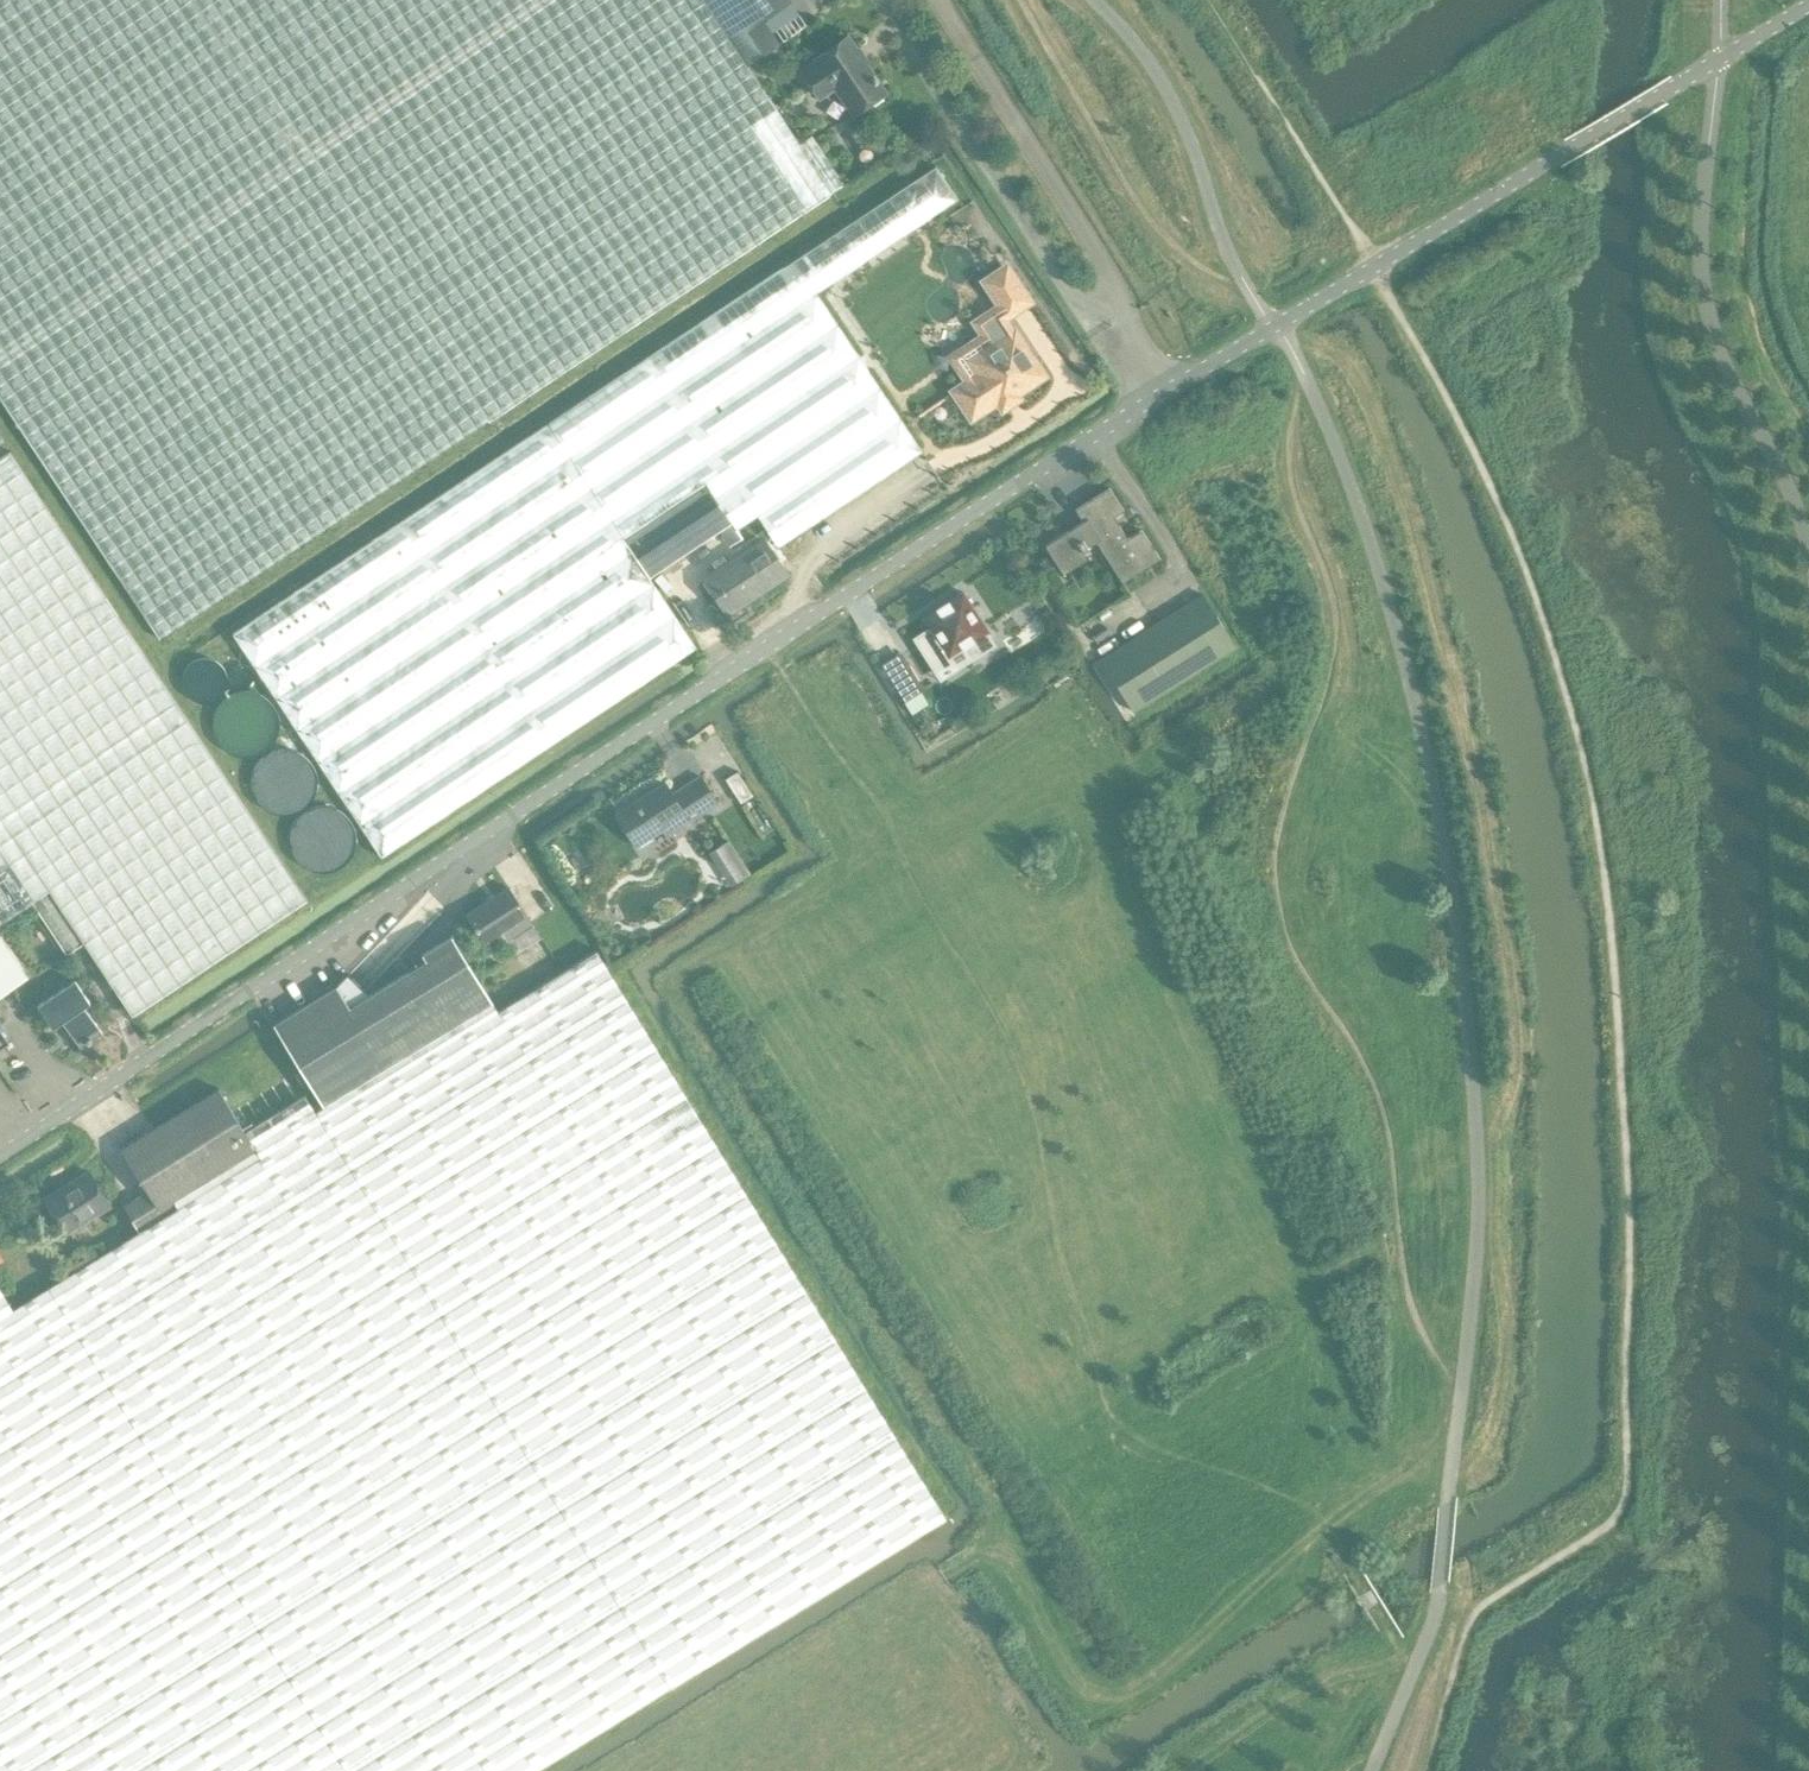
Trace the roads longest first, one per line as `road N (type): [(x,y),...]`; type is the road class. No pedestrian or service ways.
road 1 (unclassified): [(0,1156),(1163,390),(1808,4)]

